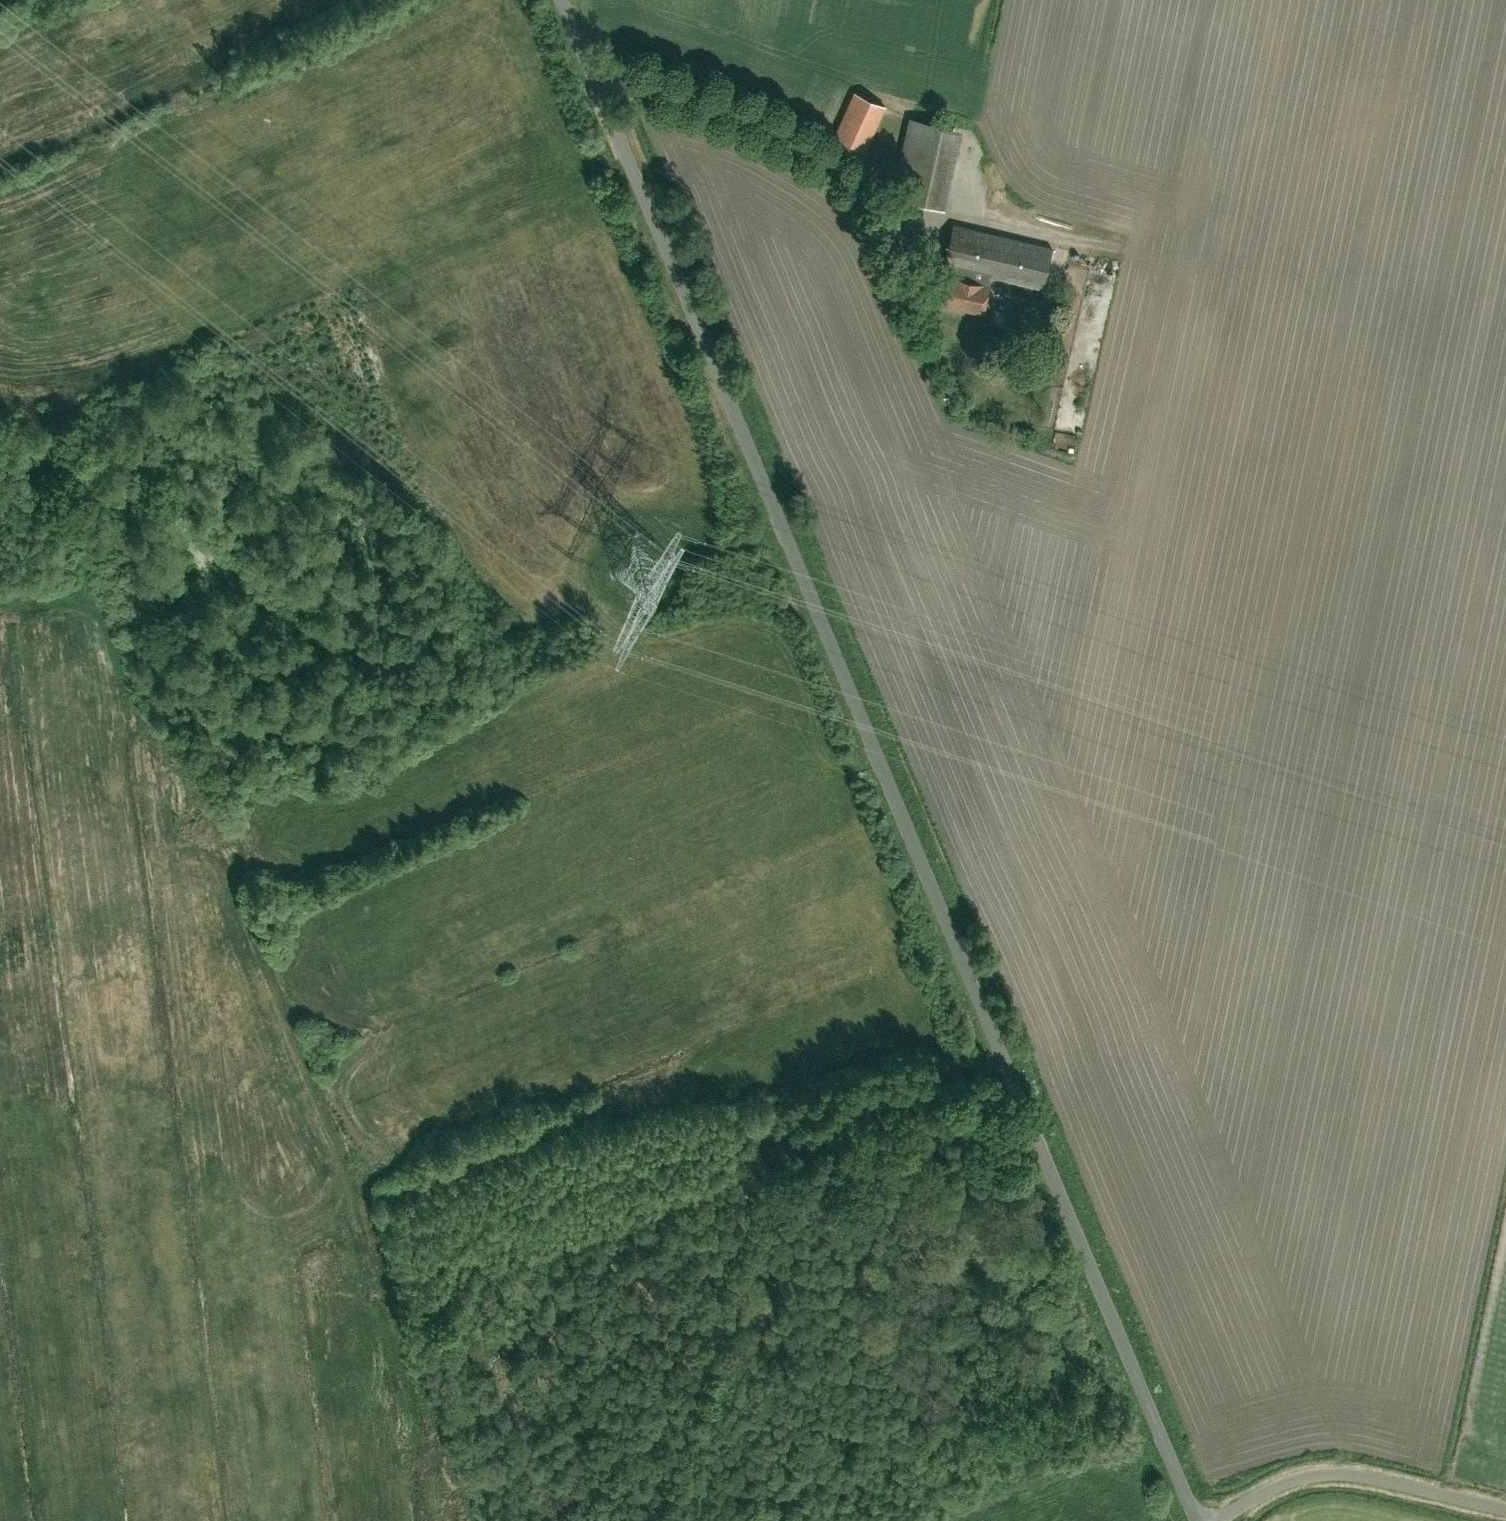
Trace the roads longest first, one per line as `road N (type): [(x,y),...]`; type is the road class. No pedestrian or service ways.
road 1 (unclassified): [(1197,1520),(561,0)]
road 2 (unclassified): [(1505,1510),(1324,1474),(1278,1487),(1213,1520)]

